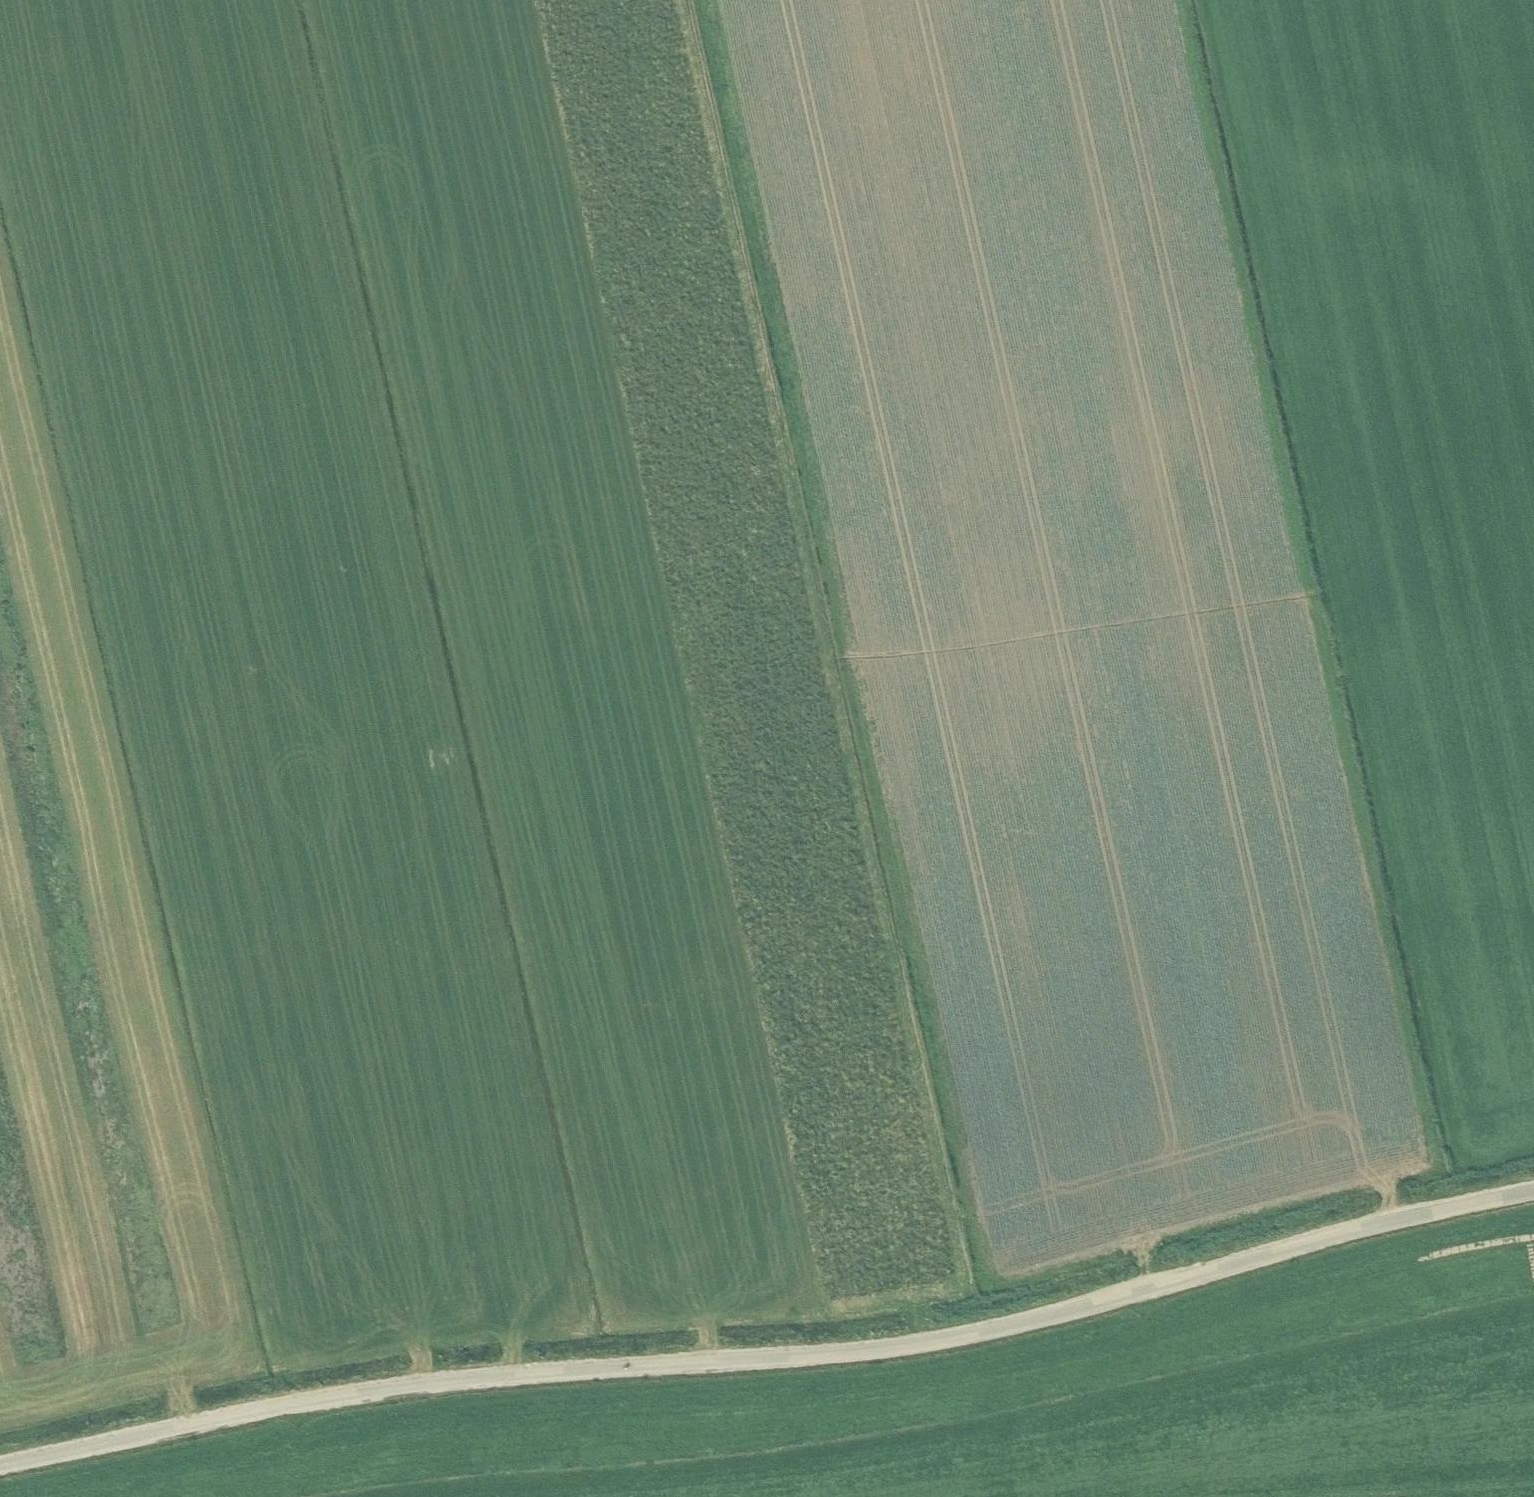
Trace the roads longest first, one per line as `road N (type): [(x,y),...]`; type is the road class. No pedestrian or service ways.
road 1 (unclassified): [(0,1466),(312,1400),(442,1383),(846,1354),(1006,1326),(1390,1221),(1533,1190)]

